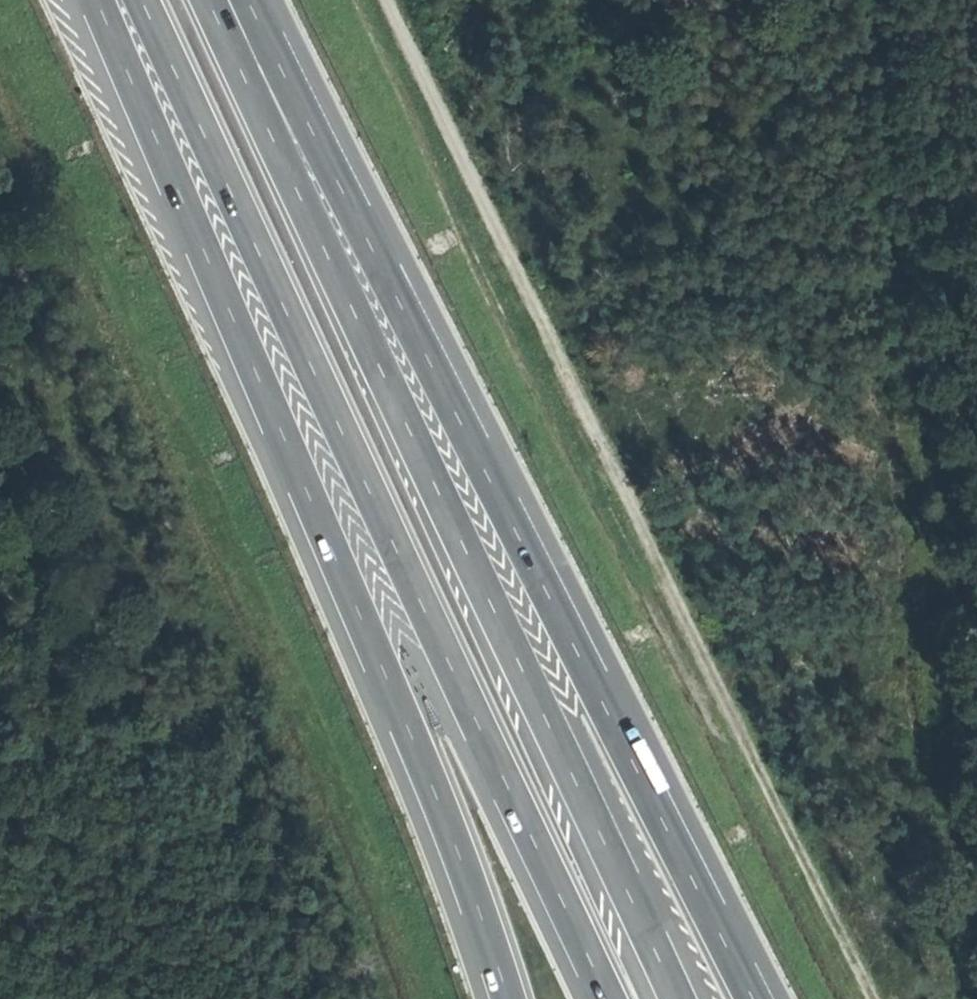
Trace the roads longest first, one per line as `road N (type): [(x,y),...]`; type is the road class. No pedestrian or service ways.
road 1 (motorway): [(752,998),(247,0)]
road 2 (track): [(860,998),(382,0)]
road 3 (motorway): [(139,0),(609,998)]
road 4 (motorway): [(678,998),(209,0)]
road 5 (motorway): [(96,0),(387,682),(507,998)]
road 6 (track): [(964,998),(867,0)]

